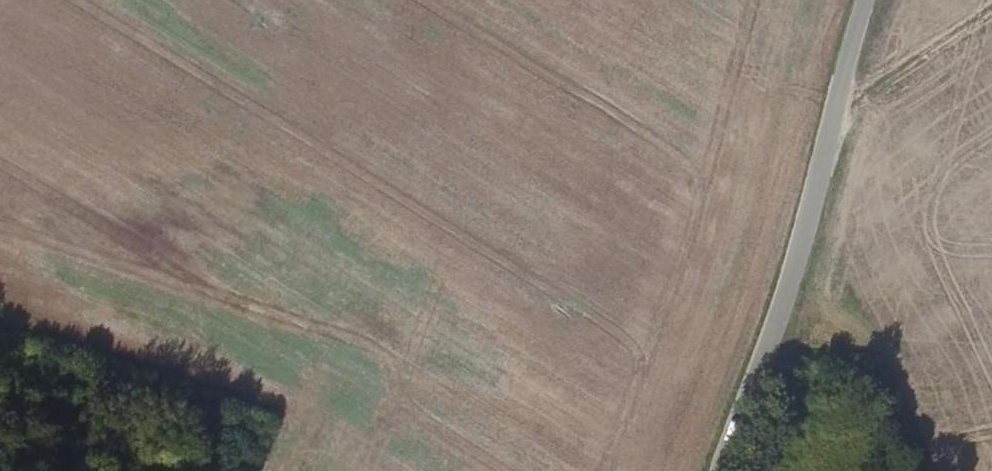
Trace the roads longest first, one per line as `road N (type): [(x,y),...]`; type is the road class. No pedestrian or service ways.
road 1 (unclassified): [(732,470),(797,270),(863,0)]
road 2 (track): [(991,21),(832,129)]

